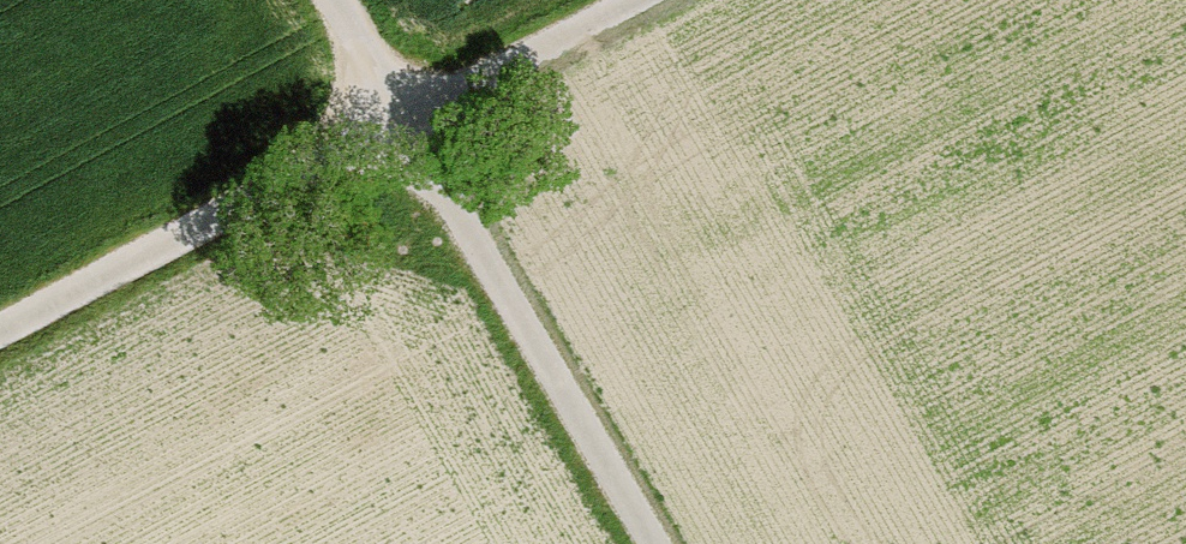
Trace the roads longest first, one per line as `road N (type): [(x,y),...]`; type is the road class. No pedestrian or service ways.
road 1 (track): [(0,336),(656,0)]
road 2 (track): [(337,0),(665,543)]

